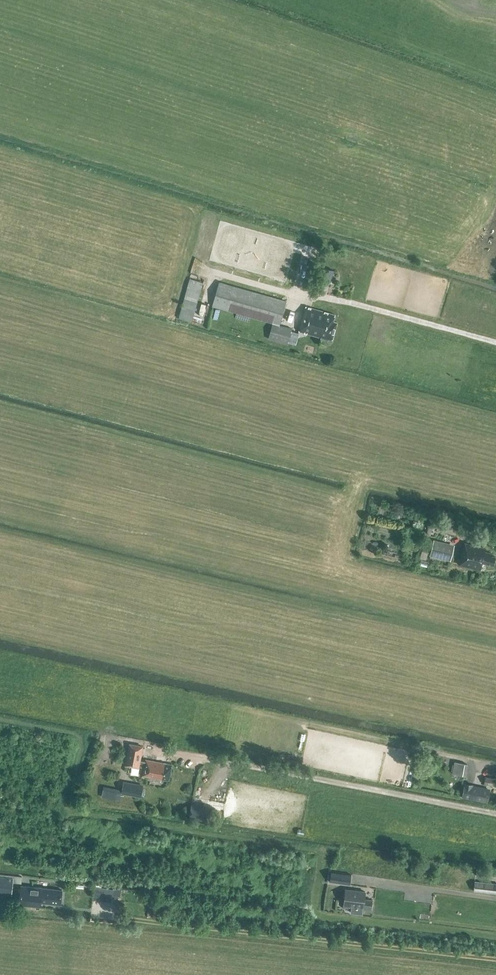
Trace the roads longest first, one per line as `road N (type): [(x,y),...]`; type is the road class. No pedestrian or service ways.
road 1 (track): [(495,960),(49,911)]

